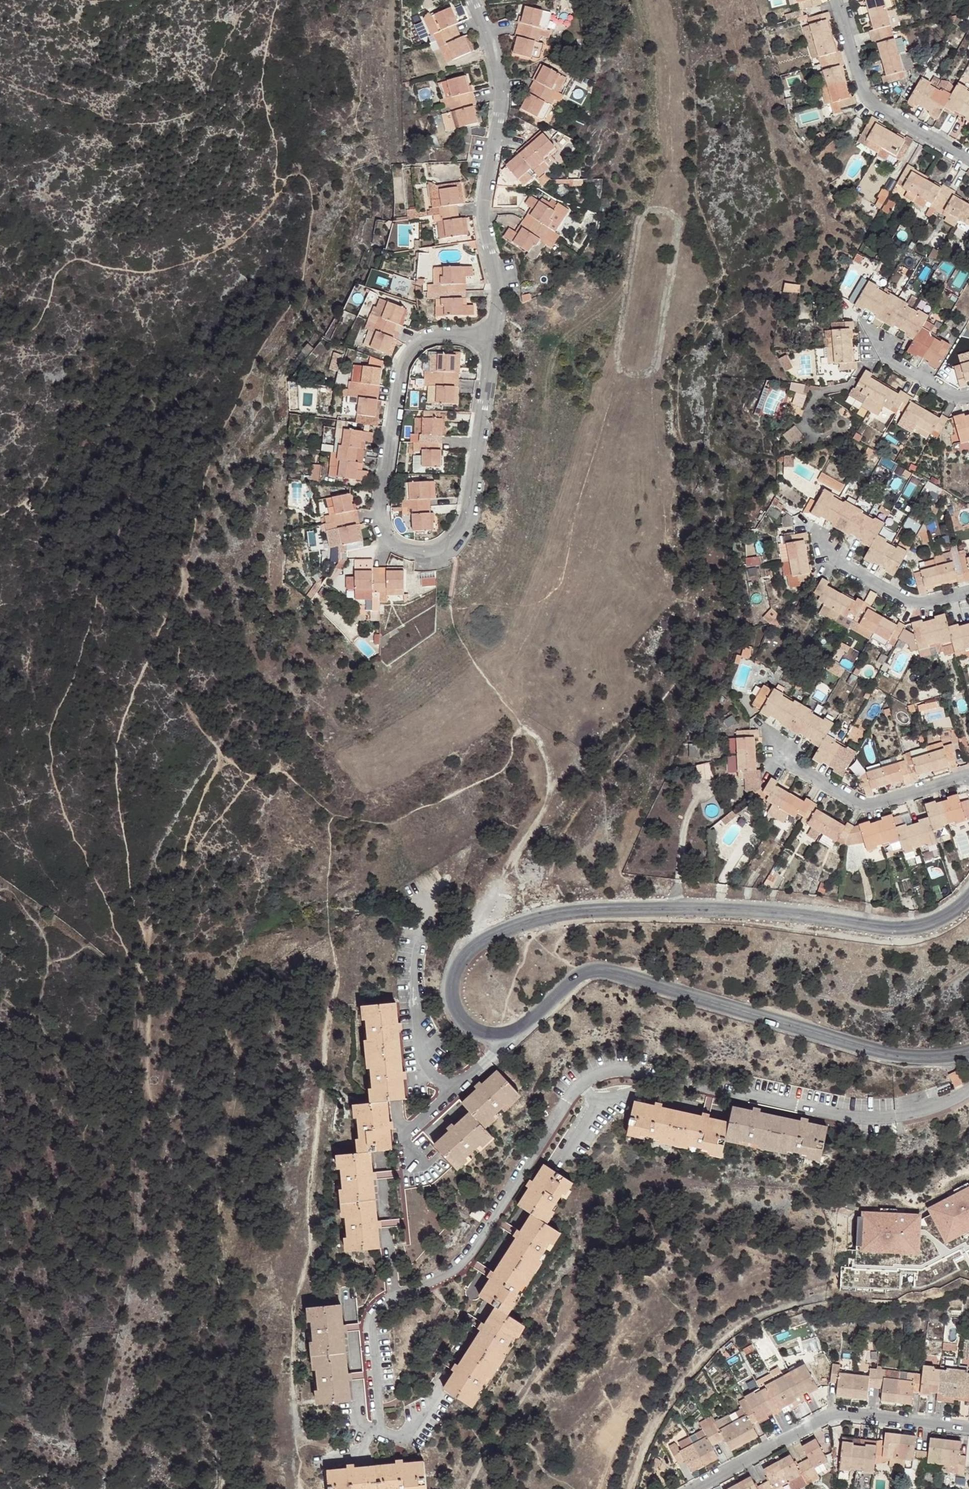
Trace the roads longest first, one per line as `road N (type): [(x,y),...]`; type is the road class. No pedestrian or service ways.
road 1 (track): [(217,1488),(212,1397),(223,1352),(213,1305),(146,1212),(151,923),(227,761),(259,778),(294,774),(337,816),(373,822),(502,768),(525,730)]
road 2 (residential): [(968,1088),(893,1118),(627,1068),(586,1077),(464,1255),(381,1301),(373,1315),(382,1430),(406,1440),(437,1400)]
road 3 (residential): [(502,1036),(466,1025),(452,991),(469,953),(509,928),(598,911),(736,912),(915,927),(957,911),(968,897)]
road 4 (residential): [(968,1053),(884,1054),(598,969),(577,976),(530,1022),(502,1036)]
road 5 (residential): [(491,336),(419,341),(396,379),(381,527),(405,551),(422,555),(457,541),(467,520)]
road 6 (residential): [(466,0),(492,64),(498,106),(482,222),(497,292),(491,336)]
road 7 (residential): [(968,1430),(825,1417),(694,1488)]
road 8 (residential): [(968,777),(855,803),(785,762),(766,729)]
road 9 (residential): [(968,159),(872,103),(836,0)]
road 10 (residential): [(467,520),(491,336)]
road 11 (residential): [(968,592),(908,603),(833,563),(817,536)]
road 12 (residential): [(449,1095),(425,1068),(419,1039),(418,931)]
road 13 (residential): [(968,396),(951,395),(888,360),(870,332)]

